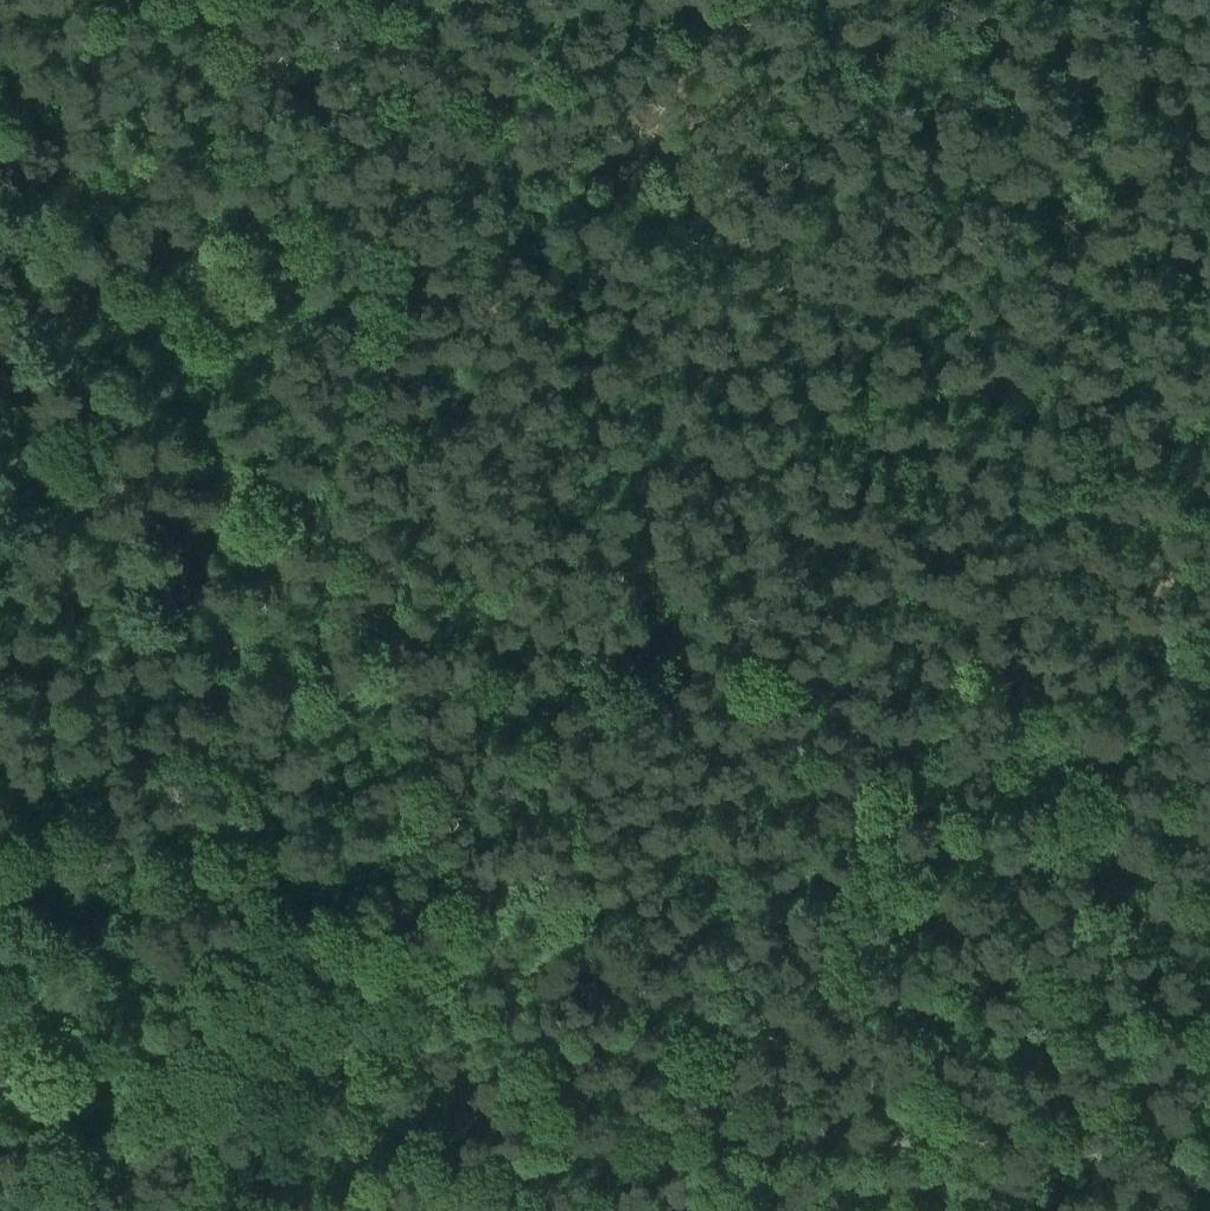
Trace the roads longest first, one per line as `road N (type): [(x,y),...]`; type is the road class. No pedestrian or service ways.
road 1 (track): [(0,49),(393,805),(443,877),(545,929),(679,1042),(711,1062),(761,1075),(856,1050),(1079,948),(1209,916)]

